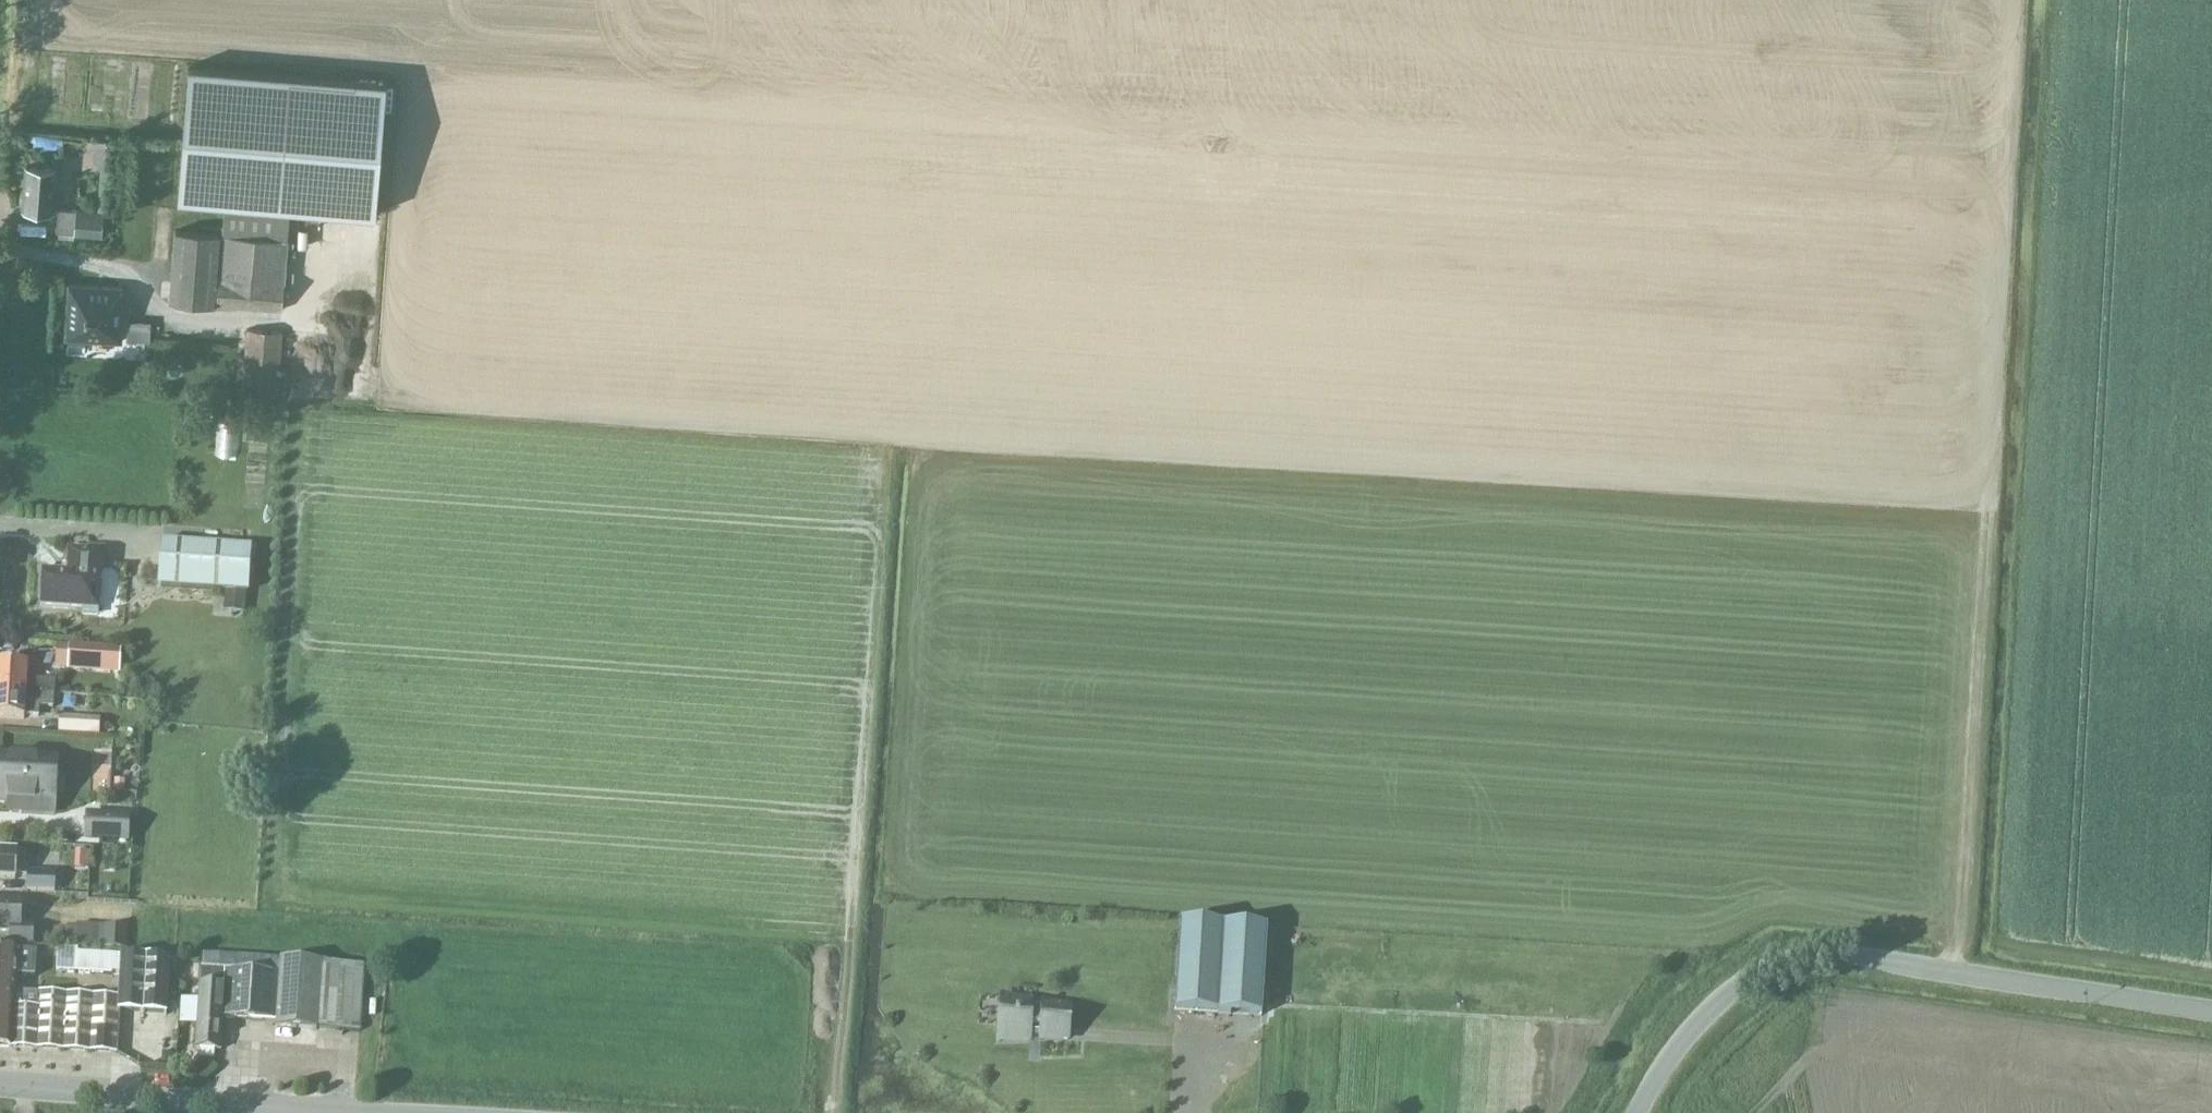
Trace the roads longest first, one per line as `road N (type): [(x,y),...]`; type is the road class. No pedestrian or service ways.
road 1 (unclassified): [(1637,1112),(1669,1059),(1737,984),(1763,966),(1809,956),(1864,956),(2211,1011)]
road 2 (unclassified): [(0,1082),(407,1112)]

